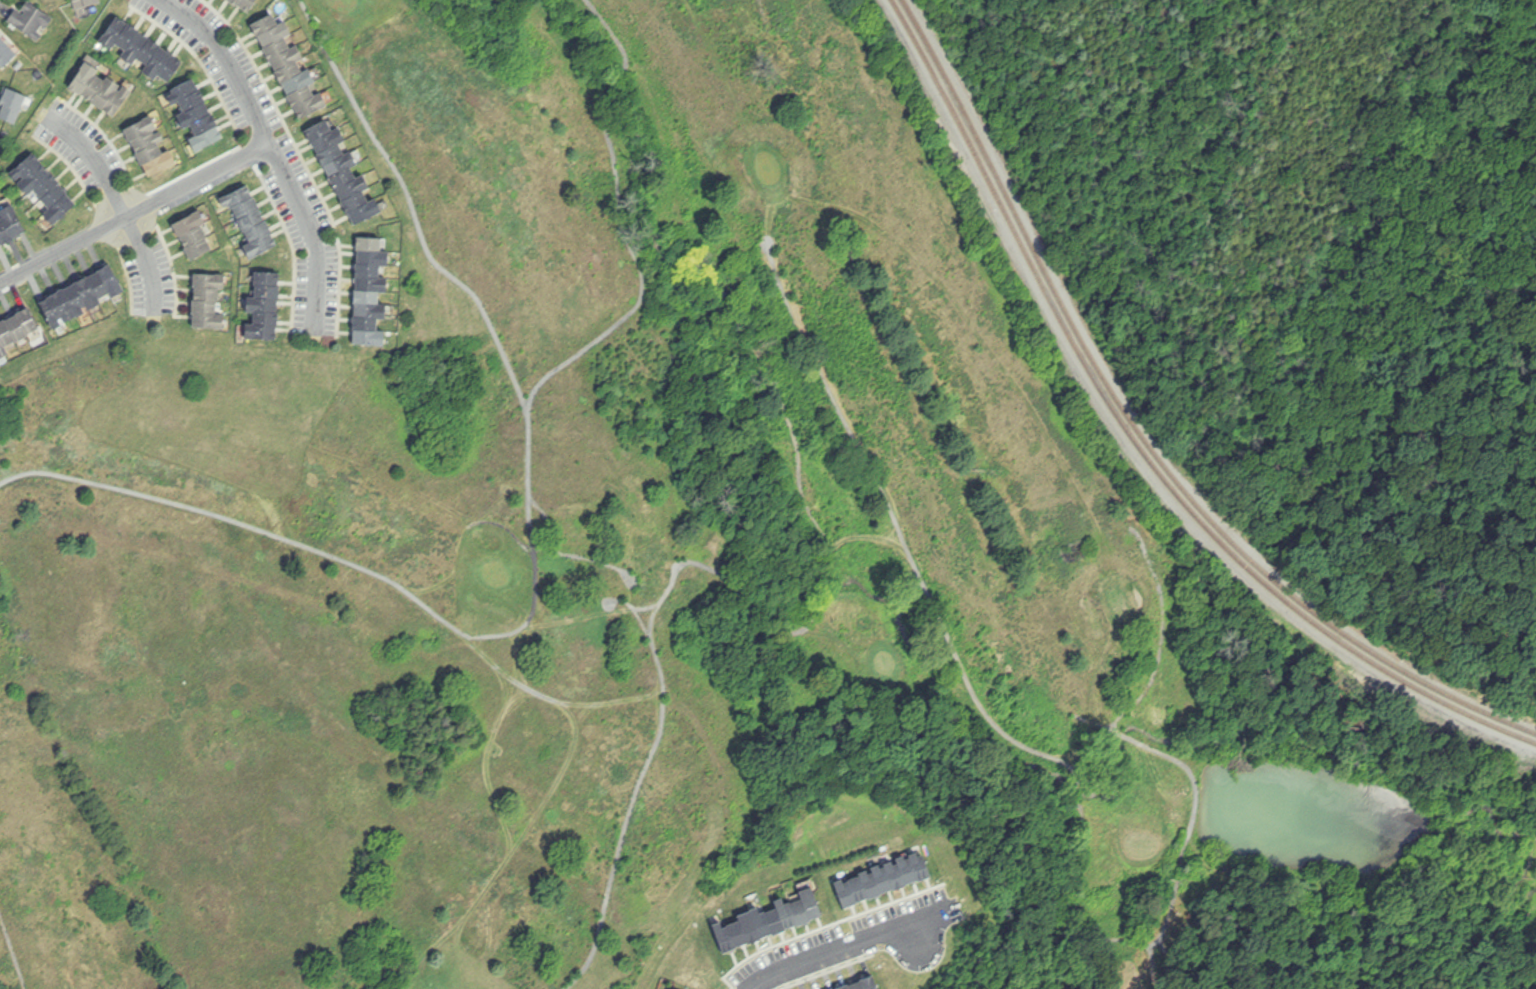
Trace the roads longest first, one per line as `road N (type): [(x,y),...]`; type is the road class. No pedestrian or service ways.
road 1 (residential): [(0,282),(273,145)]
road 2 (residential): [(753,988),(956,909)]
road 3 (residential): [(319,337),(319,249),(273,145)]
road 4 (residential): [(167,0),(212,38),(273,145)]
road 5 (residential): [(131,214),(98,156),(45,116)]

